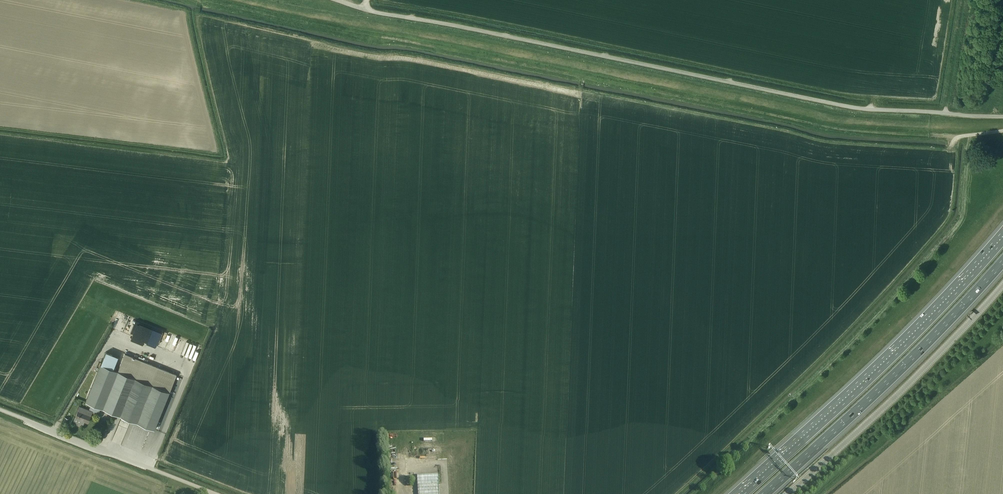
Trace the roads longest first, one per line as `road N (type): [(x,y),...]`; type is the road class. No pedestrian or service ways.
road 1 (track): [(956,139),(827,127),(205,0)]
road 2 (track): [(952,146),(946,221),(852,326),(677,493)]
road 3 (track): [(712,493),(910,311),(1002,203)]
road 4 (motorway): [(1002,236),(884,361),(739,493)]
road 5 (motorway): [(764,493),(1002,261)]
road 6 (unclassified): [(788,493),(1002,285)]
road 7 (unclassified): [(216,493),(0,409)]

